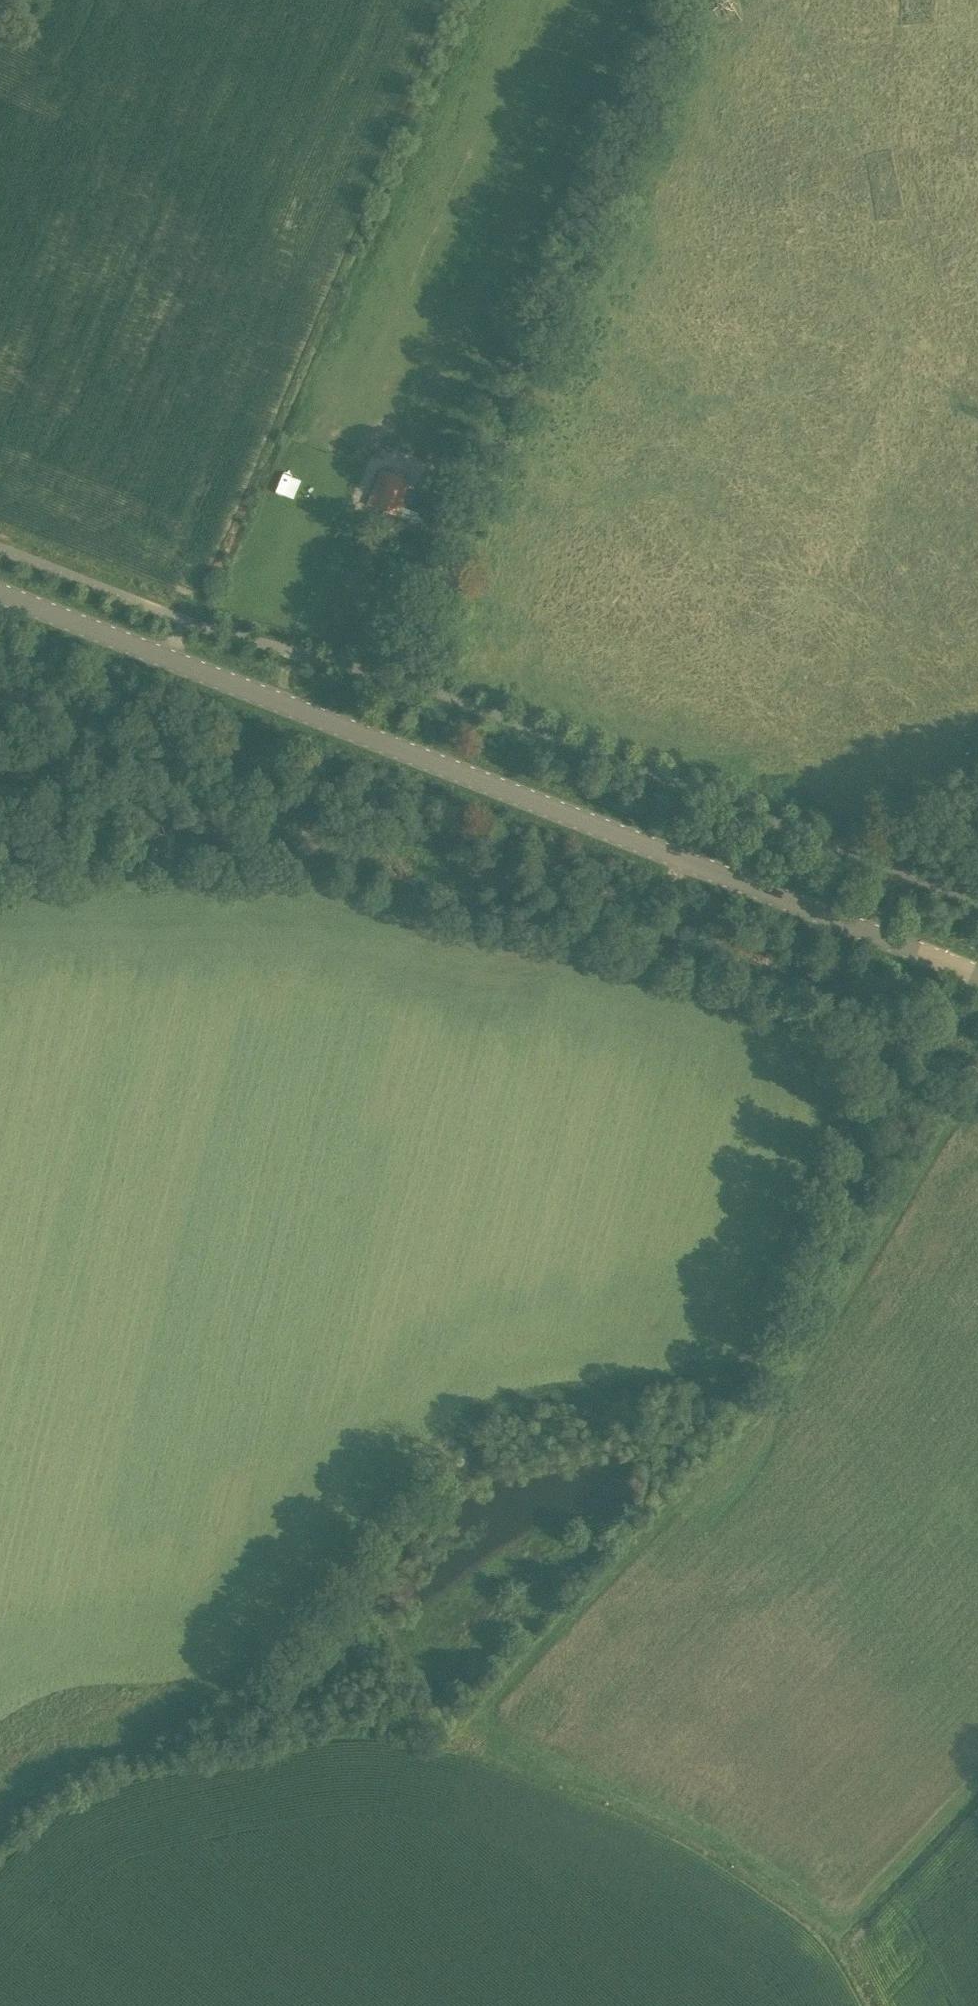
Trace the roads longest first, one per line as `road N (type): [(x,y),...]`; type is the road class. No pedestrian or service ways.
road 1 (secondary): [(0,591),(977,975)]

